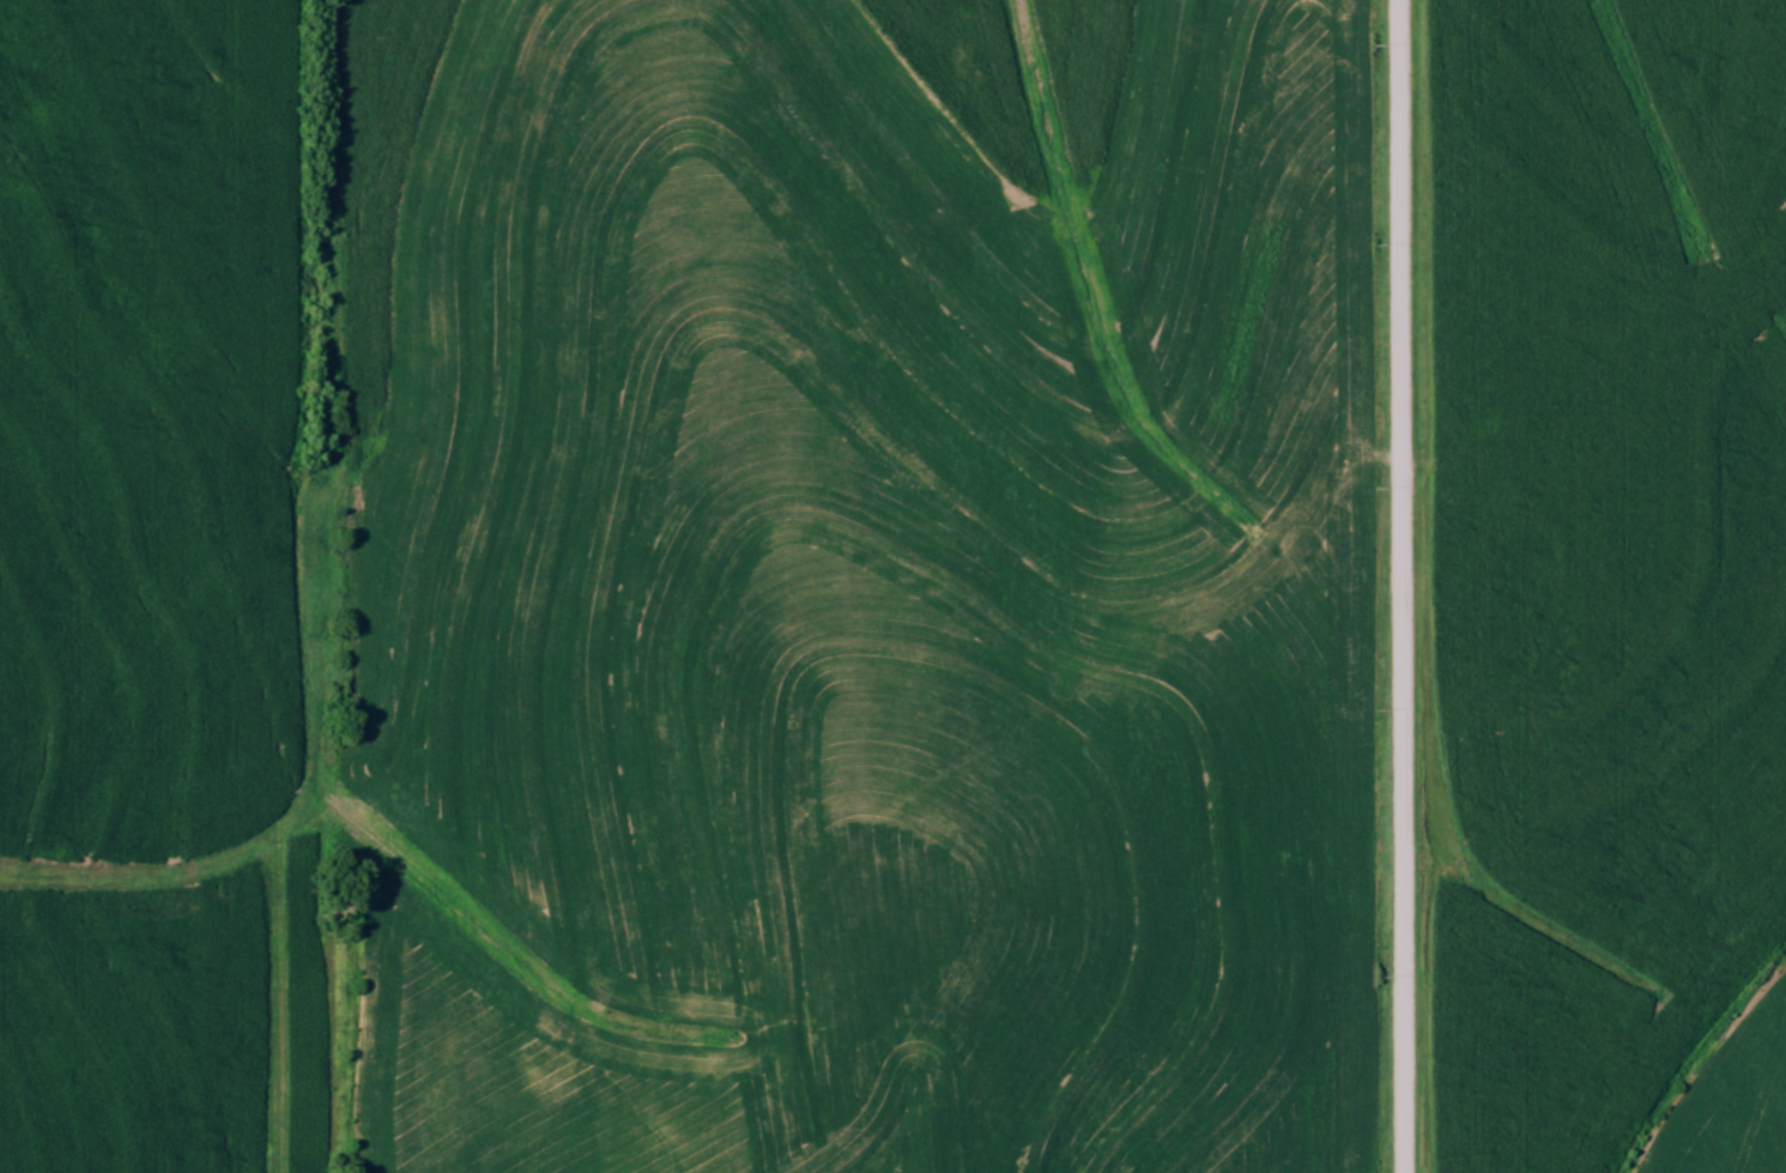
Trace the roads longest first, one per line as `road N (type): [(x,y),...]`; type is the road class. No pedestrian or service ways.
road 1 (residential): [(1401,0),(1404,1172)]

